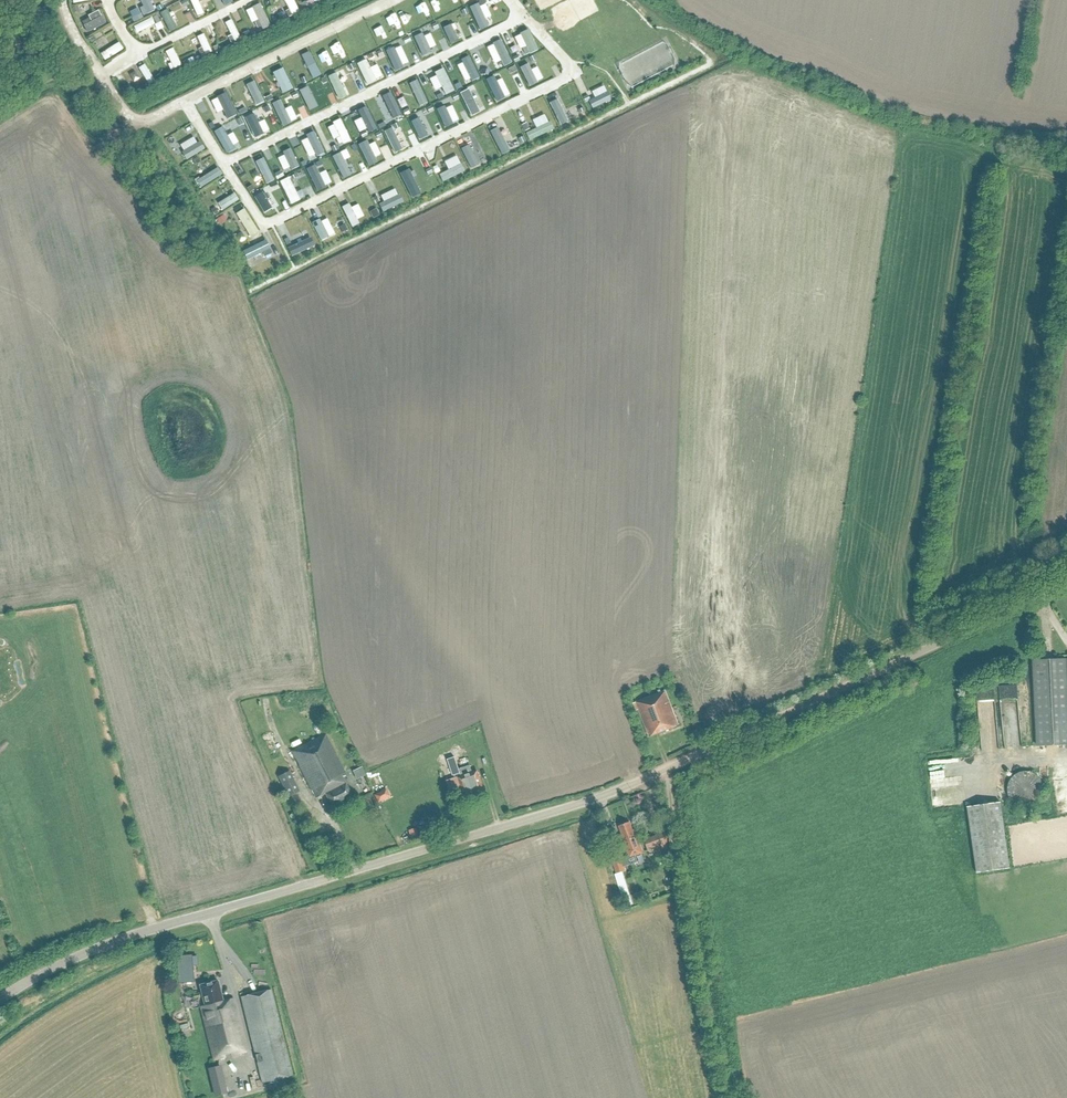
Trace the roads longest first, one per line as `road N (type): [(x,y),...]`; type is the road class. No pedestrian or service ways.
road 1 (tertiary): [(0,998),(123,938),(610,793),(1066,583)]
road 2 (track): [(665,769),(716,1097)]

